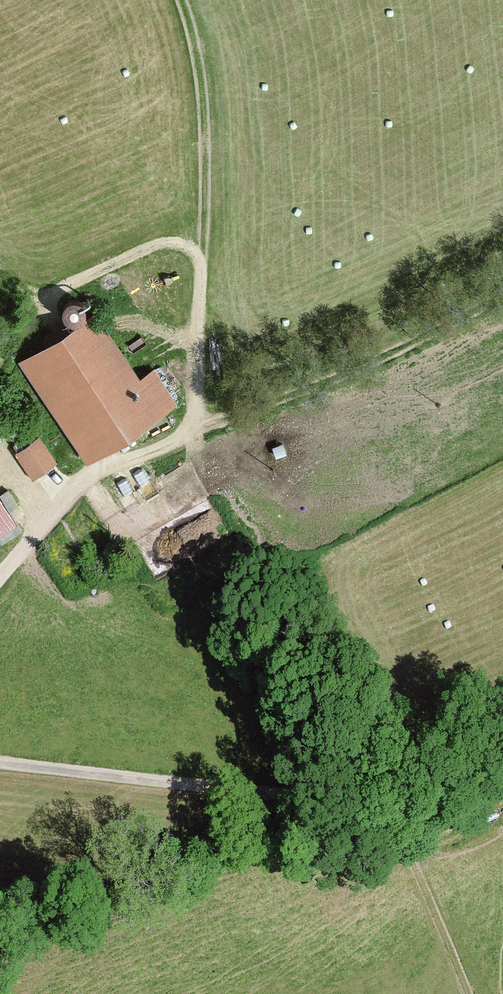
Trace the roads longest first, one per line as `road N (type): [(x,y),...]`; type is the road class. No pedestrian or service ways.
road 1 (unclassified): [(0,762),(390,806),(502,773)]
road 2 (track): [(49,294),(167,243),(188,243),(202,257),(198,427),(131,458)]
road 3 (track): [(198,427),(347,376),(502,297)]
road 4 (track): [(181,0),(198,46),(208,139),(202,257)]
road 5 (track): [(469,993),(390,806)]

